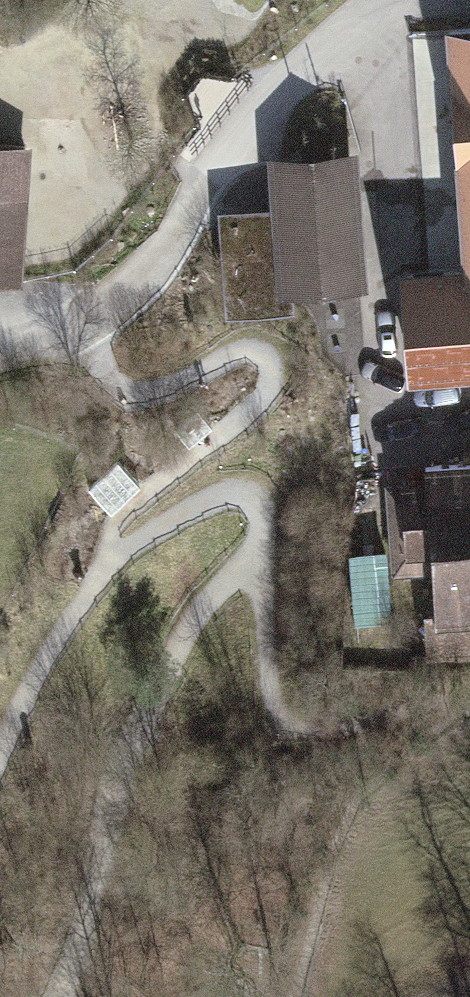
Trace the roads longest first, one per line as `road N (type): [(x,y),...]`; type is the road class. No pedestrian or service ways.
road 1 (track): [(60,996),(88,943),(120,759),(213,593),(260,564),(269,532),(254,497),(220,496),(108,568),(28,689),(0,754)]
road 2 (track): [(0,362),(73,337),(164,259),(244,124),(391,0)]
road 3 (track): [(108,568),(112,533),(137,505),(261,404),(276,382),(272,363),(256,349),(152,397),(105,383),(73,337)]

